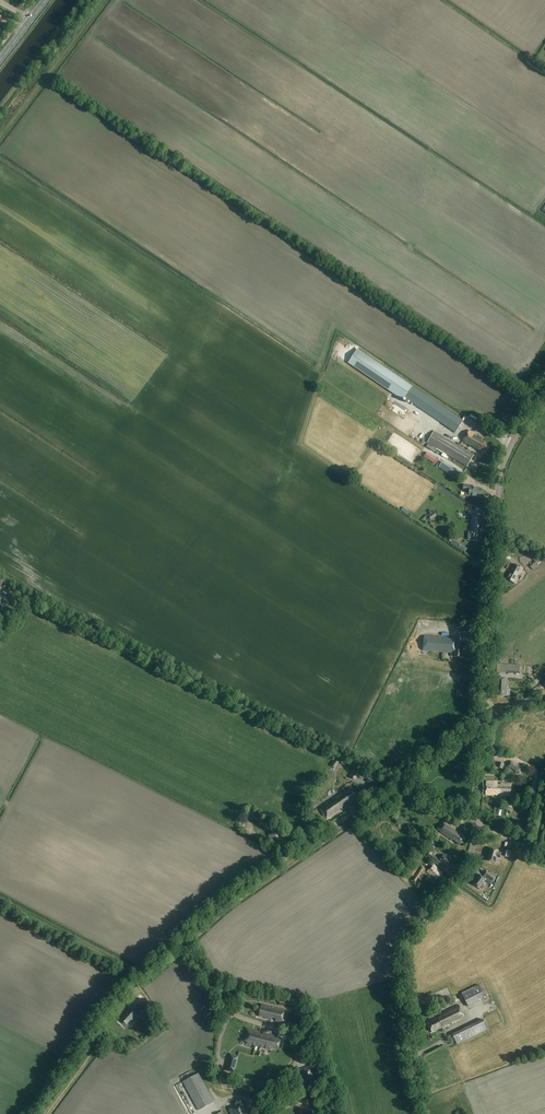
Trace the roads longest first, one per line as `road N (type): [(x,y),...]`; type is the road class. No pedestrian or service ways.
road 1 (track): [(398,782),(19,591)]
road 2 (tertiary): [(481,724),(499,476),(544,392)]
road 3 (tertiary): [(418,1113),(403,960),(421,920),(467,864),(476,822)]
road 4 (unclassified): [(183,938),(398,782)]
road 5 (unclassified): [(265,1113),(270,1093),(295,1065),(295,1045),(228,1008),(183,938)]
road 6 (unclassified): [(28,1113),(109,1009),(183,938)]
road 7 (track): [(83,0),(0,108)]

